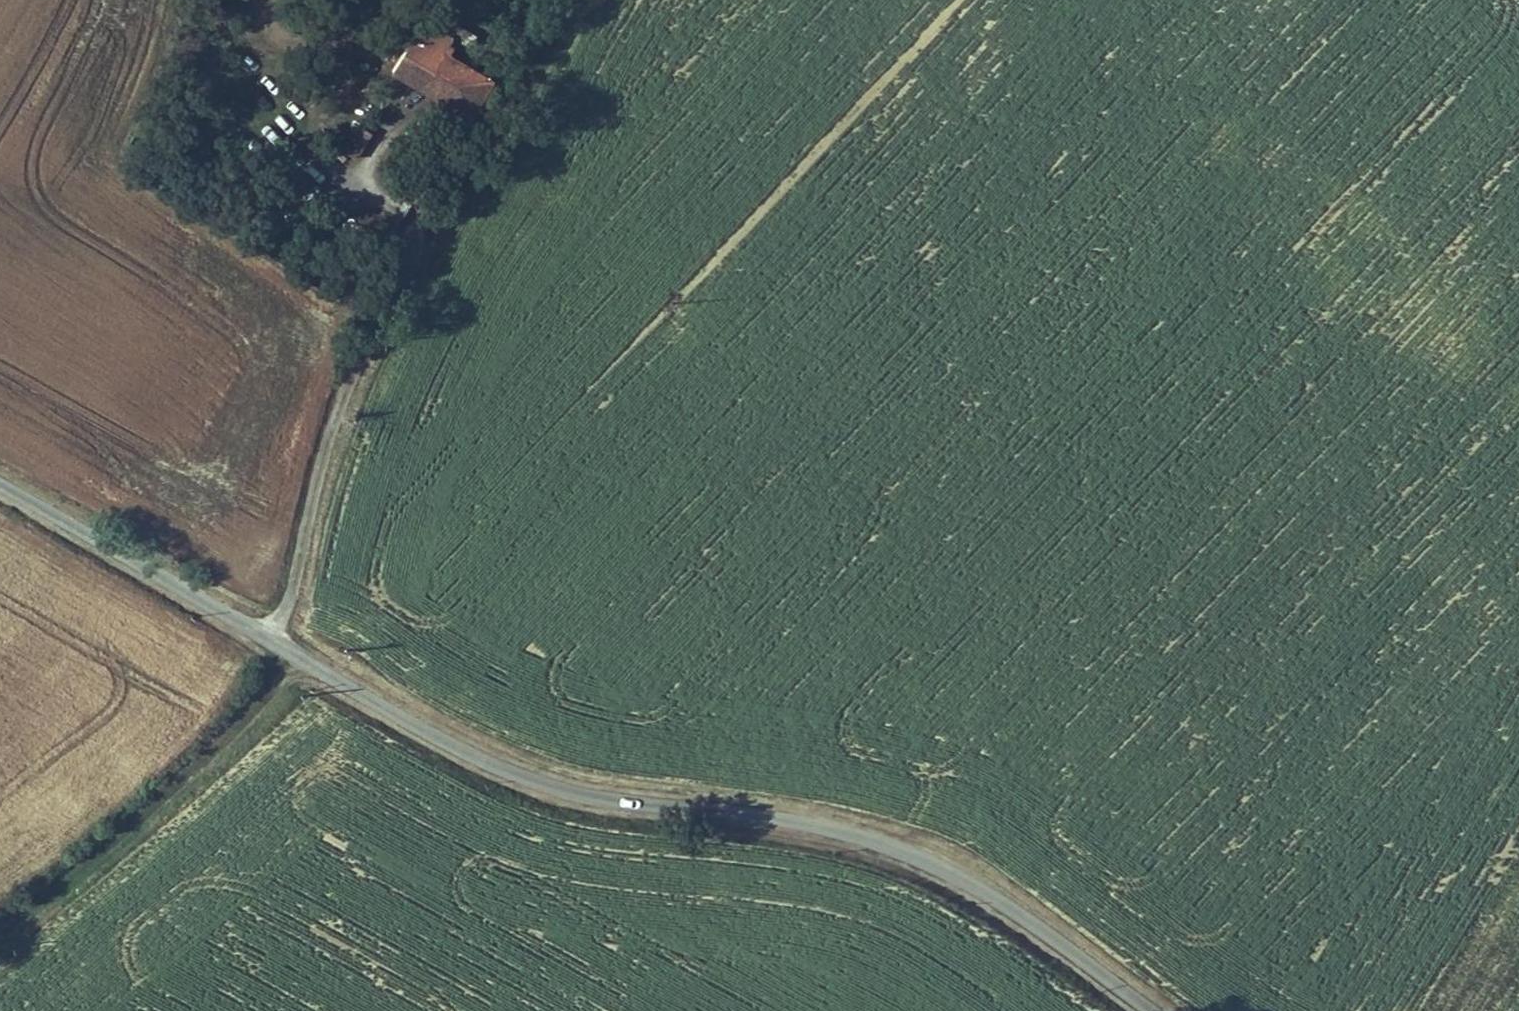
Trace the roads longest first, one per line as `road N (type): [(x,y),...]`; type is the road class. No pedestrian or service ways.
road 1 (tertiary): [(0,485),(353,688),(538,783),(651,808),(787,819),(885,843),(1001,902),(1154,1010)]
road 2 (track): [(281,645),(356,389),(568,0)]
road 3 (track): [(281,645),(199,758),(0,922)]

